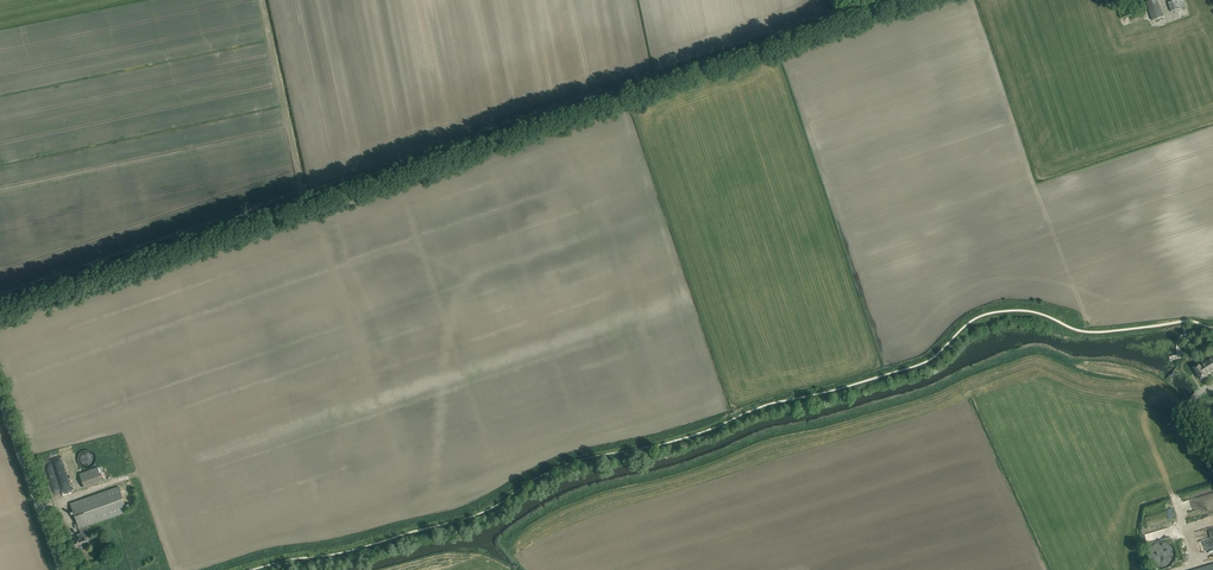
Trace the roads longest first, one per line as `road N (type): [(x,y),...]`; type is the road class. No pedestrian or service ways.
road 1 (unclassified): [(0,311),(912,0)]
road 2 (unclassified): [(62,569),(0,395)]

